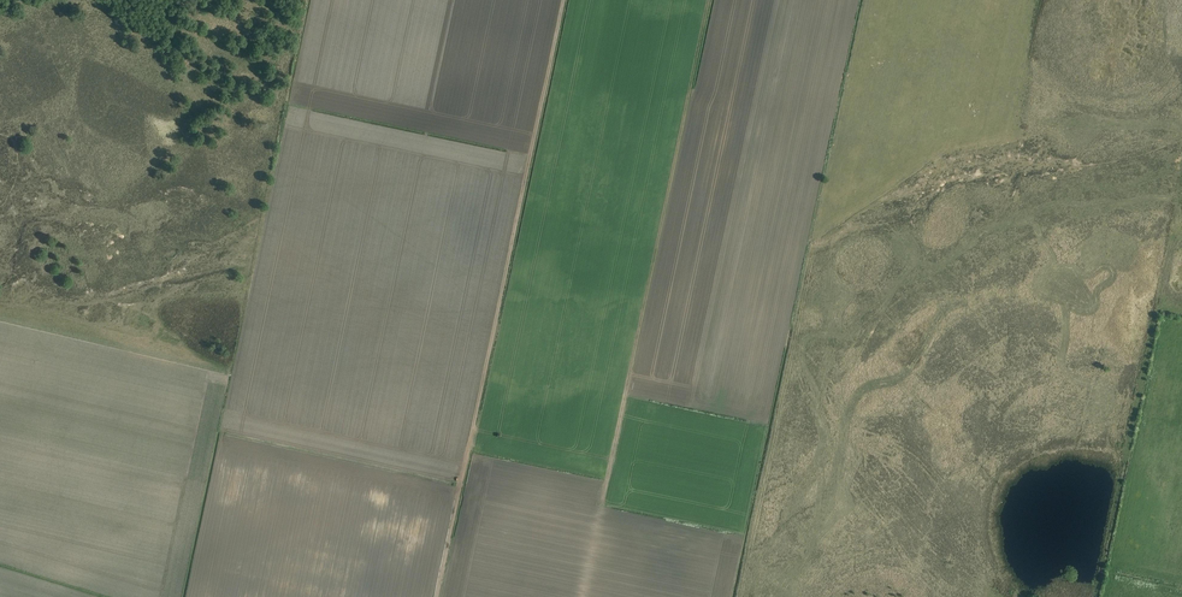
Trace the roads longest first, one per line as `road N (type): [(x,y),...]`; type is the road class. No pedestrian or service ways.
road 1 (track): [(440,596),(566,0)]
road 2 (track): [(707,0),(581,596)]

